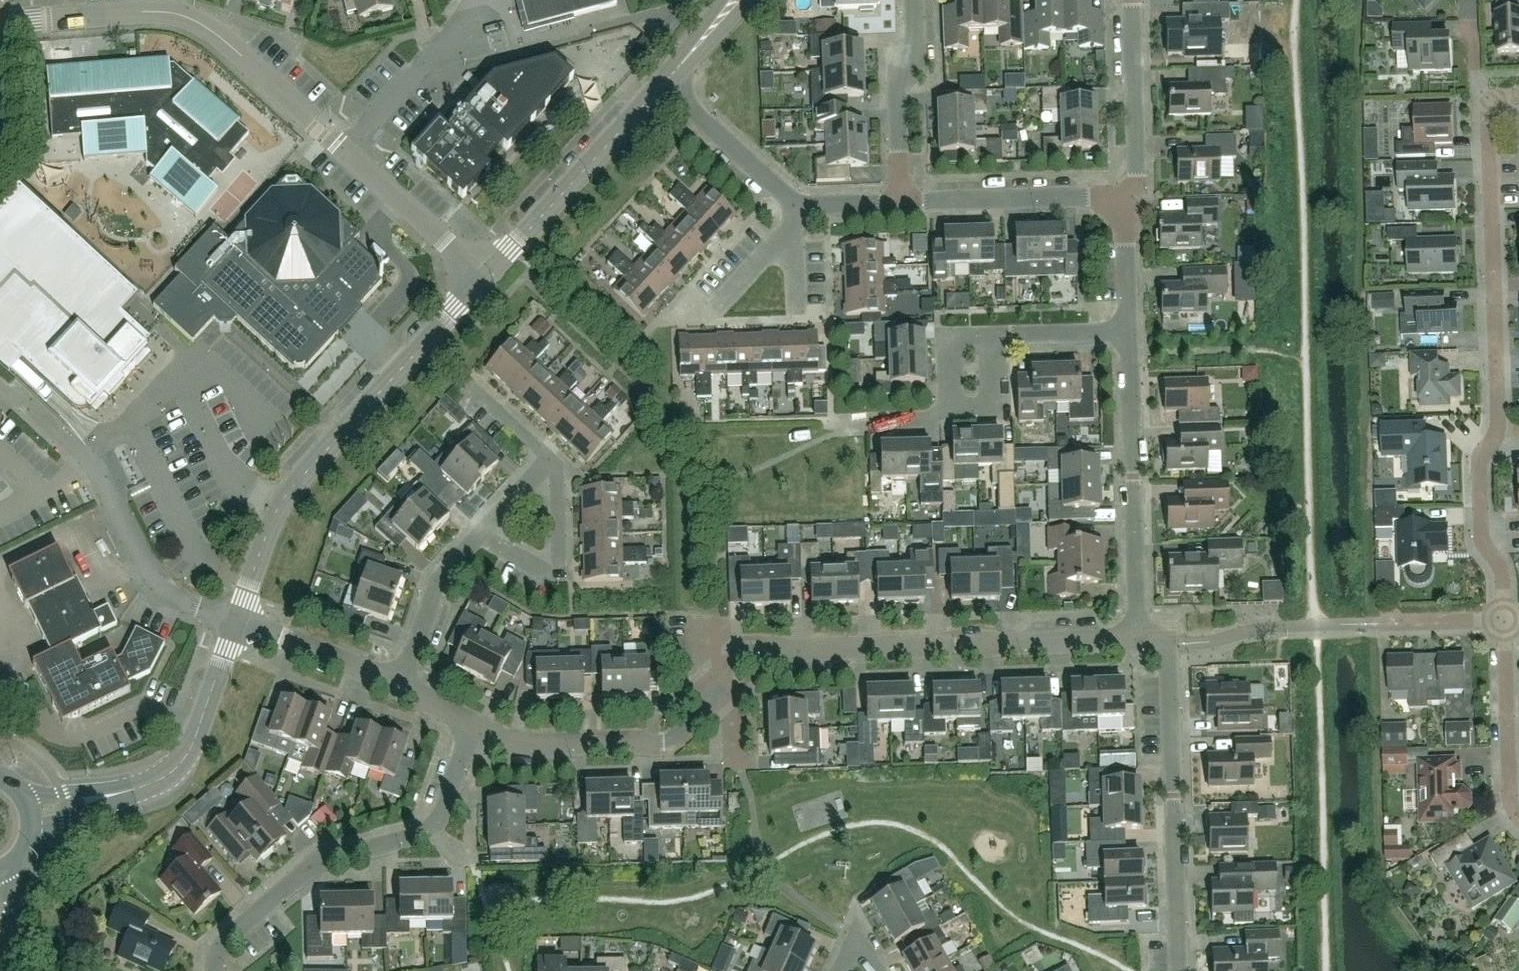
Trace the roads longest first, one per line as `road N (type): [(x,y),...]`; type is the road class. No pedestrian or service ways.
road 1 (residential): [(463,721),(517,747),(666,738),(743,654),(1137,643)]
road 2 (residential): [(1503,621),(1501,572),(1481,539),(1479,458),(1497,432),(1488,97)]
road 3 (unclassified): [(236,620),(285,495),(484,277)]
road 4 (residential): [(343,149),(227,44),(177,14),(0,23)]
road 5 (residential): [(463,721),(443,813),(414,838),(306,871),(206,955),(206,970)]
road 6 (residential): [(1174,970),(1169,643),(1137,643)]
road 7 (unclassified): [(1,386),(97,472),(157,588),(236,620)]
road 8 (residential): [(1137,643),(1134,335)]
road 9 (unclassified): [(484,277),(661,89)]
road 10 (residential): [(1132,195),(891,198)]
road 11 (residential): [(480,532),(565,580),(558,475),(538,457)]
road 12 (unclassified): [(115,794),(163,777),(185,755),(236,620)]
road 13 (residential): [(908,0),(909,48),(889,70),(891,198)]
road 14 (residential): [(343,149),(479,12),(476,0)]
road 15 (residential): [(1518,818),(1508,788),(1503,621)]
road 16 (residential): [(1132,195),(1129,0)]
road 17 (residential): [(484,277),(343,149)]
road 18 (residential): [(397,689),(450,565),(480,532)]
road 19 (residential): [(236,620),(397,689)]
road 20 (residential): [(797,199),(661,89)]
road 21 (residential): [(690,321),(768,235),(797,221)]
road 22 (residential): [(1134,335),(1132,195)]
road 23 (residential): [(998,337),(1134,335)]
road 24 (residential): [(942,406),(942,337),(998,337)]
road 25 (residential): [(942,406),(998,405),(998,337)]
road 26 (residential): [(1380,625),(1503,621)]

